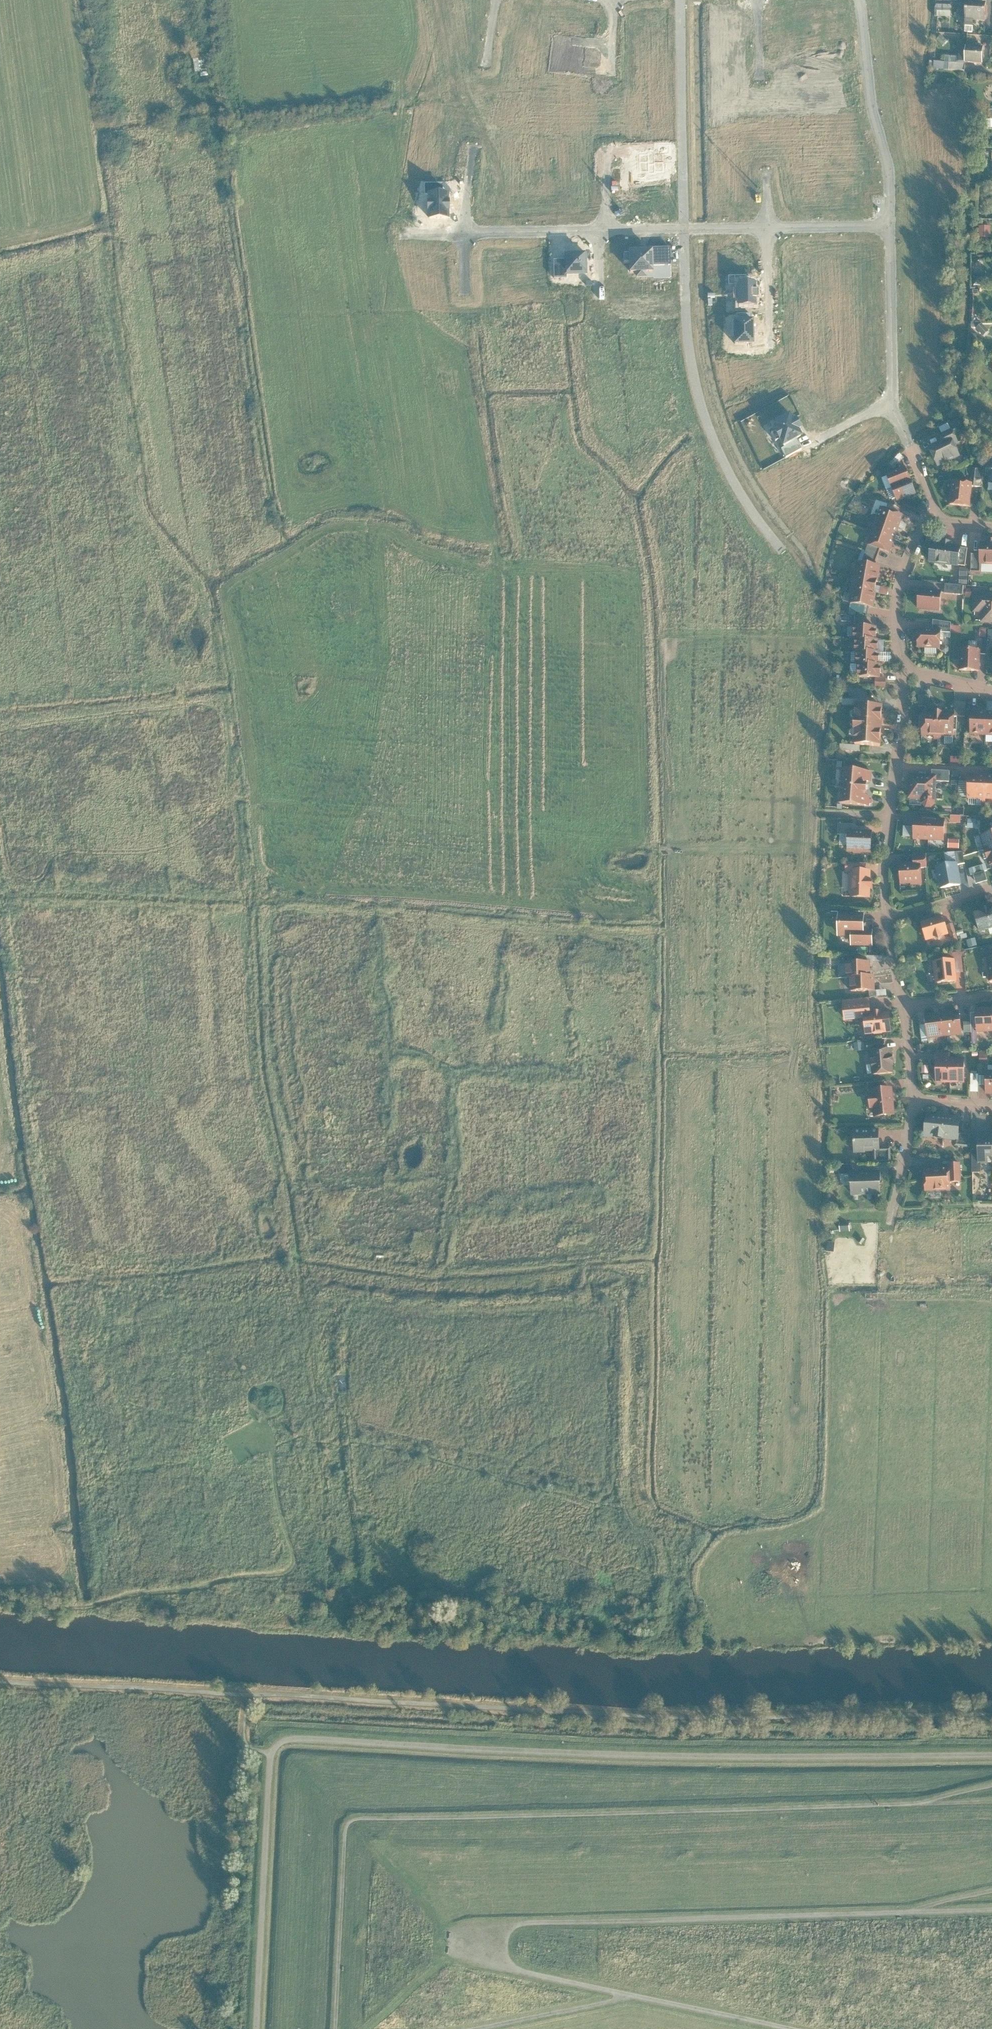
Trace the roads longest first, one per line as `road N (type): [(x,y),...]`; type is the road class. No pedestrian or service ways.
road 1 (track): [(0,1603),(293,1615),(293,1482)]
road 2 (residential): [(487,495),(628,493),(600,281),(606,231)]
road 3 (residential): [(324,226),(331,497)]
road 4 (residential): [(890,226),(891,401),(810,443)]
road 5 (residential): [(487,495),(462,231)]
road 6 (residential): [(79,0),(28,119),(137,173)]
road 7 (residential): [(381,0),(352,78),(324,226)]
road 8 (residential): [(860,0),(890,226)]
road 9 (residential): [(156,174),(182,35),(105,0)]
road 10 (residential): [(331,497),(336,703)]
road 11 (residential): [(158,499),(331,497)]
road 12 (residential): [(155,226),(324,226)]
road 13 (residential): [(906,674),(896,601),(917,537),(937,520)]
road 14 (residential): [(767,228),(606,231)]
road 15 (residential): [(0,501),(158,499)]
road 16 (residential): [(331,497),(487,495)]
road 17 (residential): [(150,356),(0,360)]
road 18 (residential): [(606,231),(462,231)]
road 19 (residential): [(158,499),(150,356)]
road 20 (residential): [(890,816),(906,674)]
road 21 (residential): [(462,231),(324,226)]
road 22 (residential): [(150,356),(155,226)]
road 23 (residential): [(892,1225),(914,1100)]
road 24 (residential): [(890,226),(767,228)]

